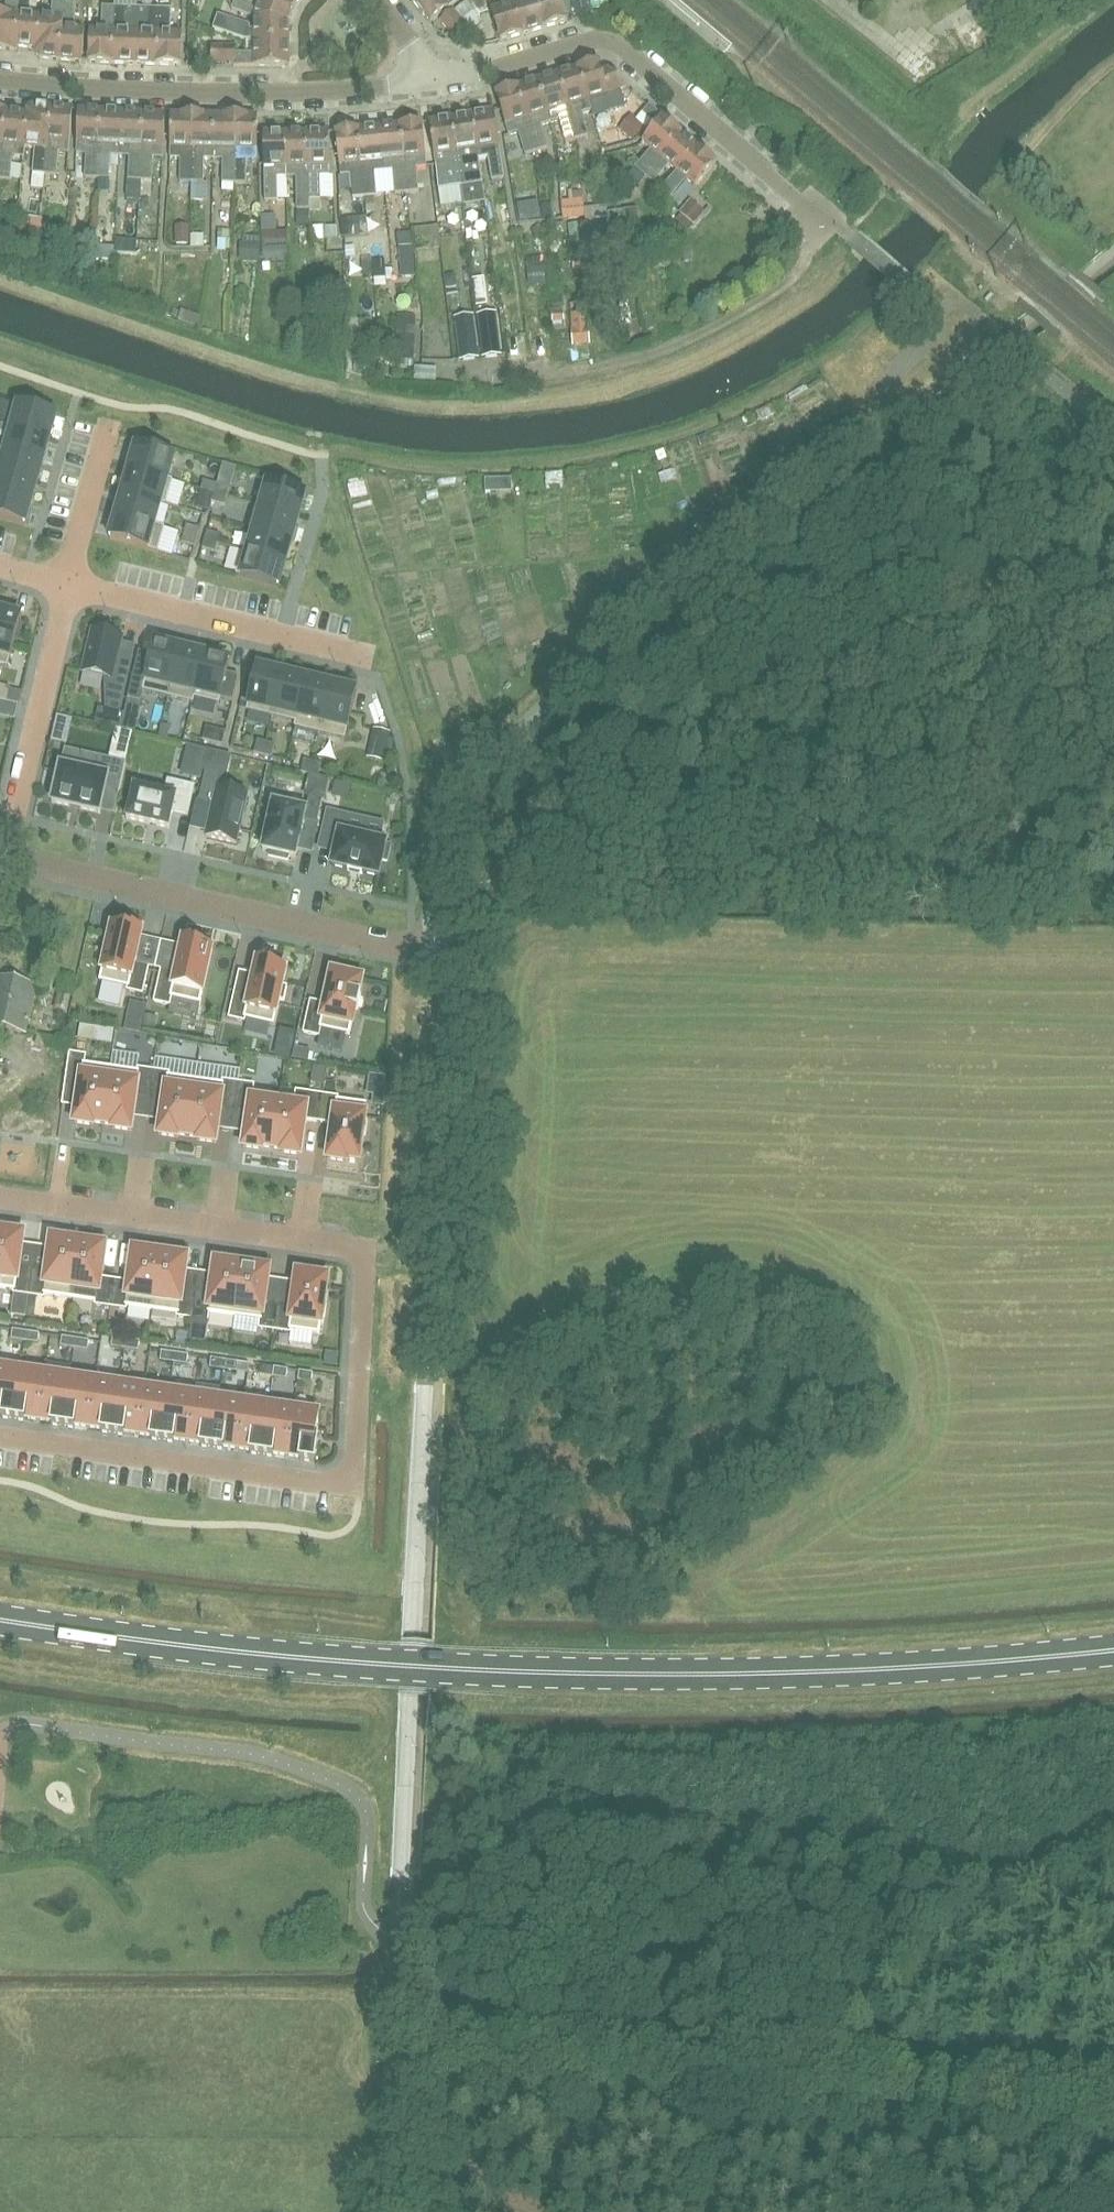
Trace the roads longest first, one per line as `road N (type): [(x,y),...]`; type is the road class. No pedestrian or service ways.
road 1 (primary): [(1113,1649),(799,1673),(474,1671),(213,1649),(0,1618)]
road 2 (residential): [(0,1196),(345,1244),(360,1251),(366,1265),(351,1479),(330,1487),(0,1437)]
road 3 (unclassified): [(1113,2137),(391,2083)]
road 4 (residential): [(432,953),(439,850),(456,792),(477,766),(882,435)]
road 5 (residential): [(840,226),(826,225),(607,39),(423,80)]
road 6 (residential): [(432,953),(66,872),(10,841)]
road 7 (unclassified): [(425,1384),(443,1034),(432,953)]
road 8 (track): [(840,226),(767,302),(703,338),(590,370),(455,380)]
road 9 (residential): [(423,80),(299,92),(0,80)]
road 10 (residential): [(68,583),(376,659)]
road 11 (residential): [(10,841),(68,583)]
road 12 (residential): [(68,583),(110,423)]
road 13 (unclassified): [(391,2083),(400,1938)]
road 14 (residential): [(384,2211),(391,2083)]

